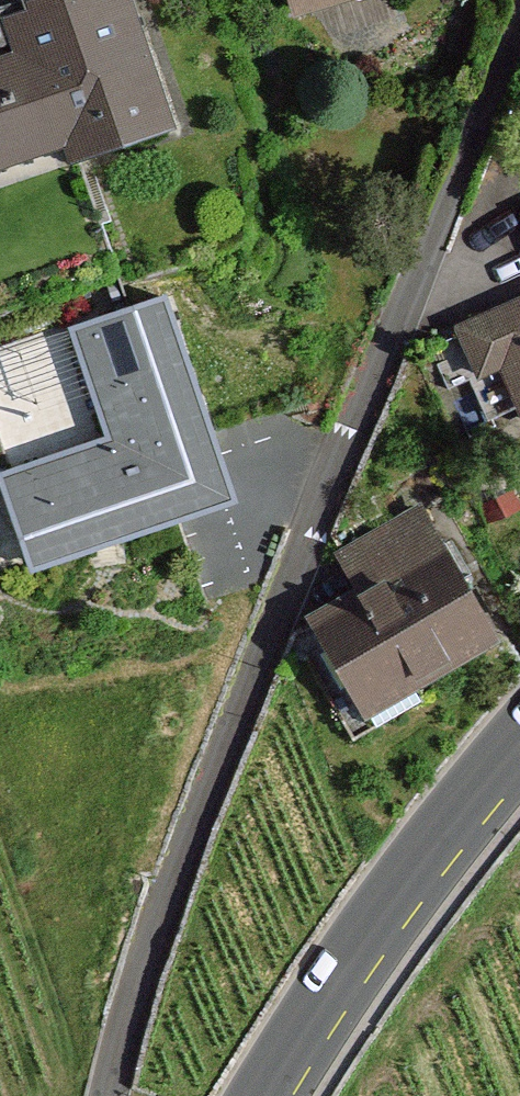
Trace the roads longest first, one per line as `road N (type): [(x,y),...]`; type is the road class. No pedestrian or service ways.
road 1 (residential): [(519,39),(318,484),(154,928),(115,1095)]
road 2 (secondary): [(259,1095),(354,948),(519,737)]

